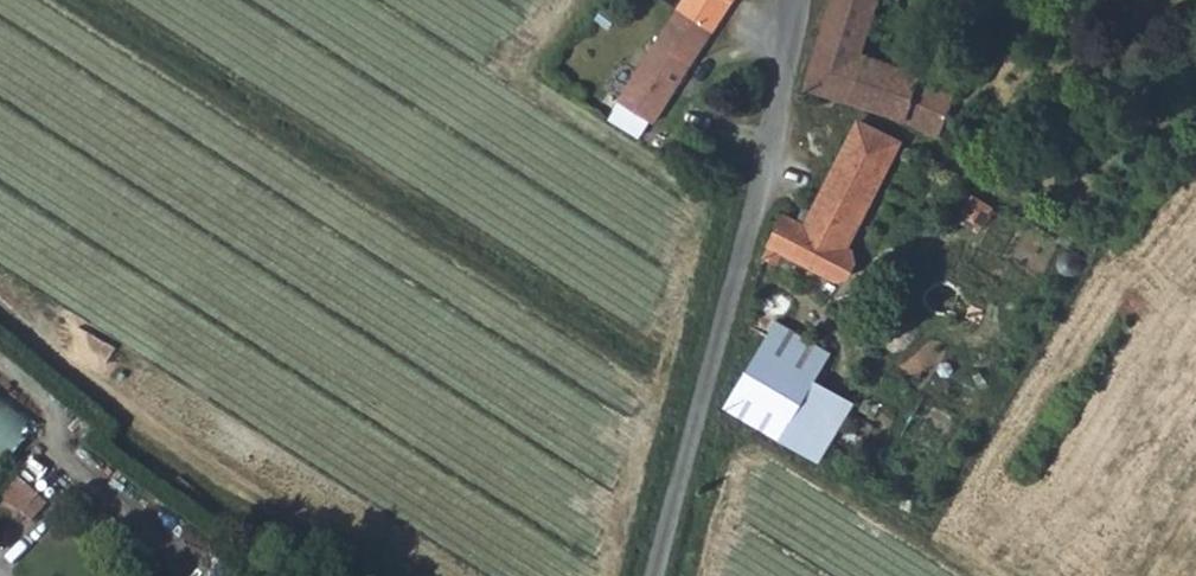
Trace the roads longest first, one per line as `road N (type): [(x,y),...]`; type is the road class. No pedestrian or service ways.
road 1 (residential): [(658,575),(793,34),(792,0)]

